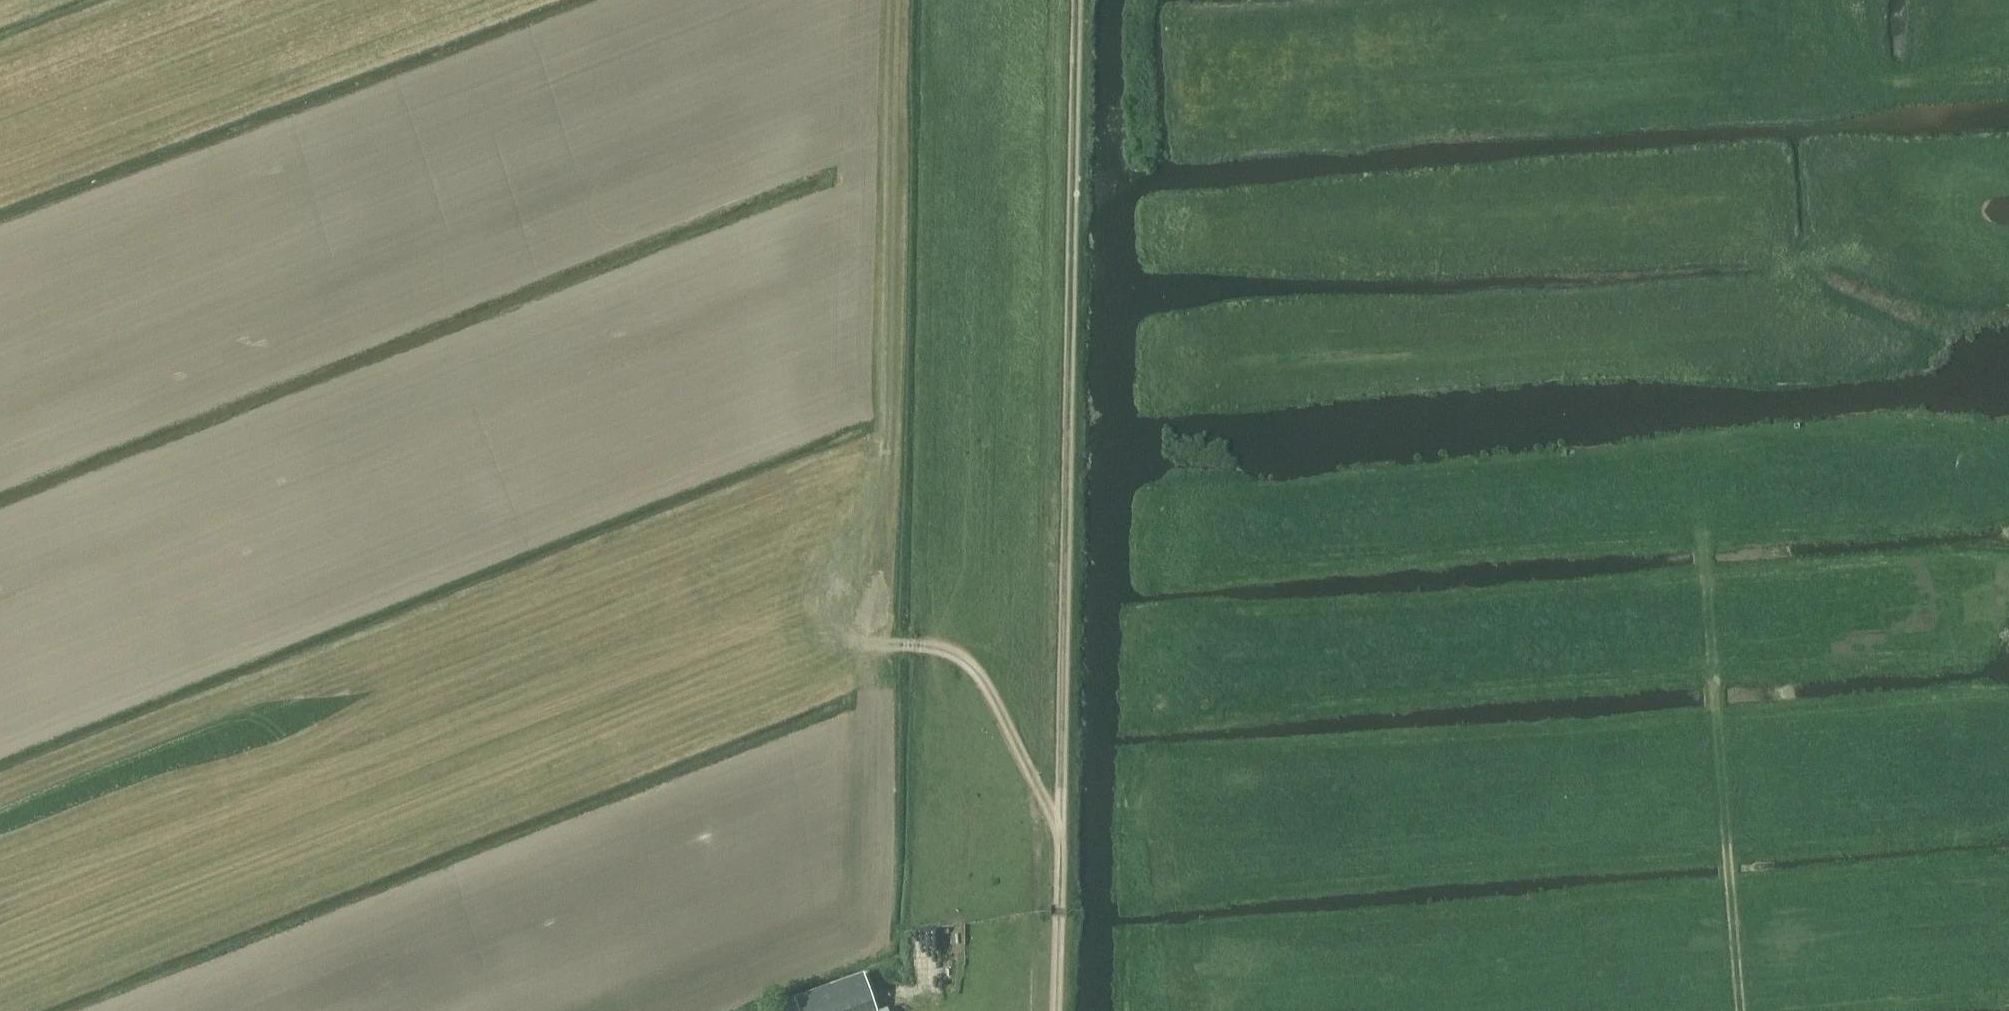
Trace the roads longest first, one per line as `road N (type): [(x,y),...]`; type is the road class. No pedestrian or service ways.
road 1 (track): [(1059,1010),(1077,0)]
road 2 (track): [(1741,1010),(1704,534)]
road 3 (track): [(2008,69),(1856,80),(1821,0)]

